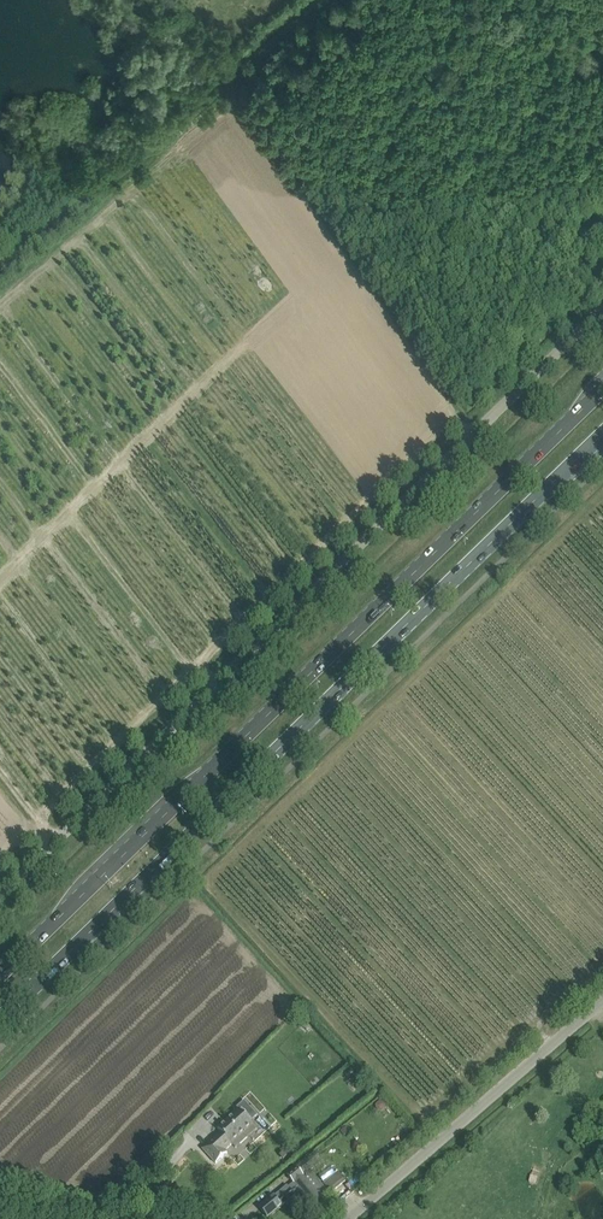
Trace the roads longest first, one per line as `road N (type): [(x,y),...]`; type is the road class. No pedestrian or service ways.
road 1 (primary): [(602,386),(0,974)]
road 2 (unclassified): [(0,894),(602,307)]
road 3 (primary): [(0,1023),(602,436)]
road 4 (unclassified): [(347,1218),(602,1001)]

